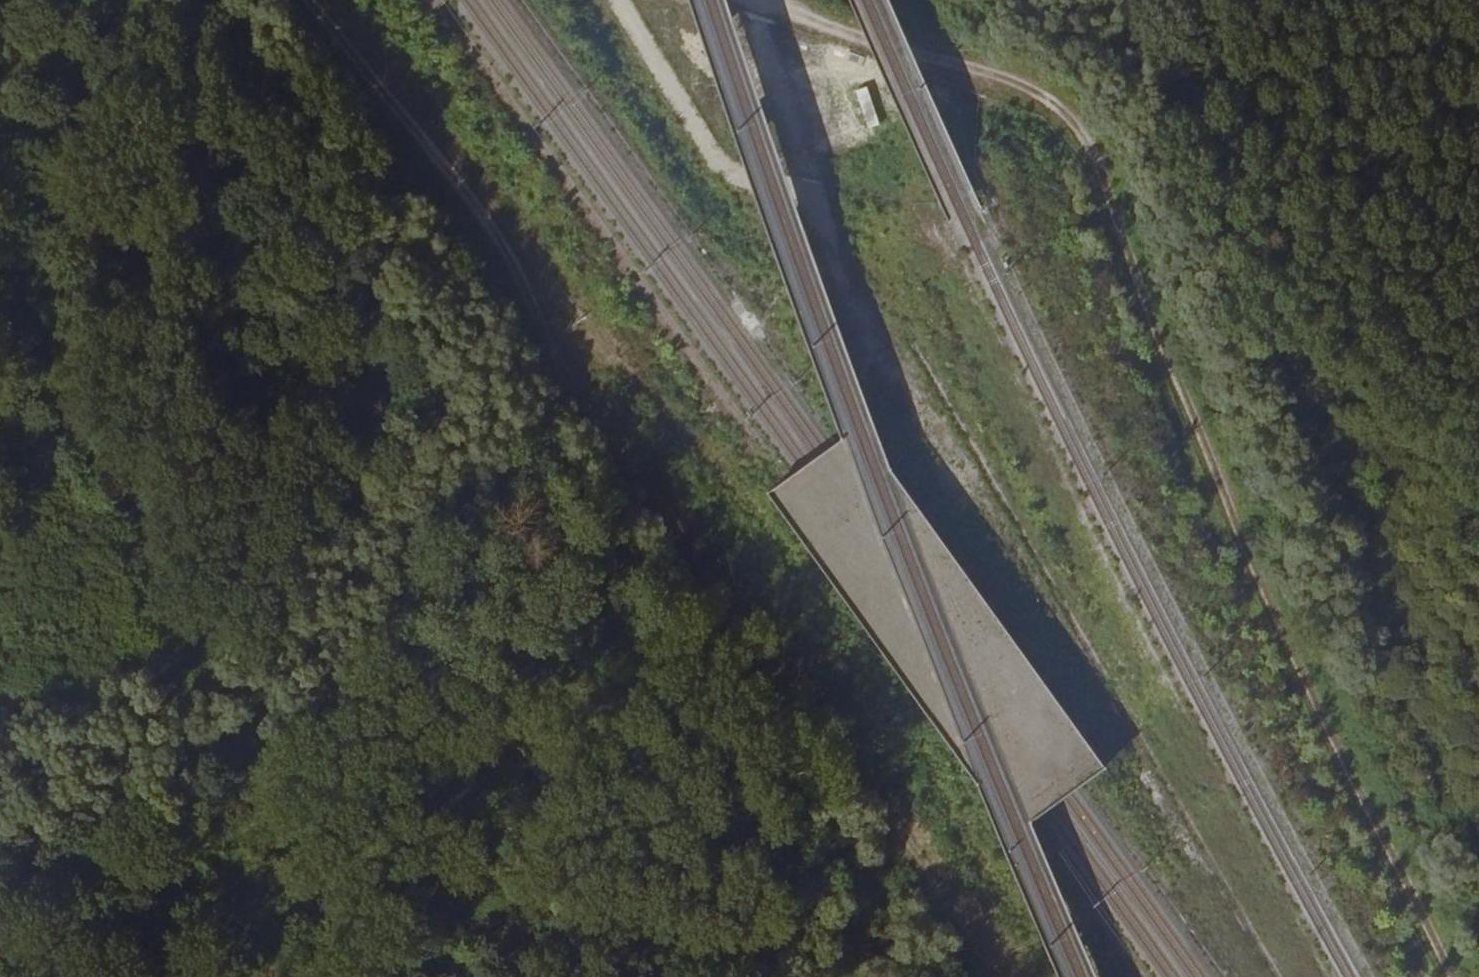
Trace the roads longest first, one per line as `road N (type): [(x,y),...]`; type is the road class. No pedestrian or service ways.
road 1 (track): [(1453,976),(1238,521),(1143,280),(1121,193),(1085,128),(1043,96),(739,0)]
road 2 (track): [(302,0),(524,274),(604,448),(994,976)]

